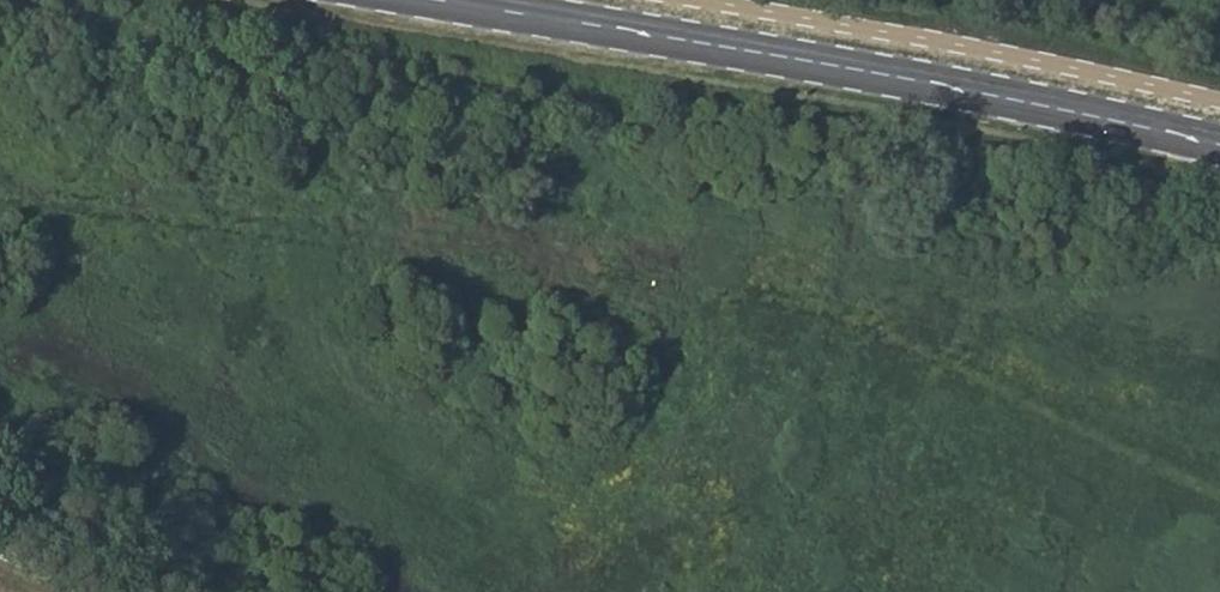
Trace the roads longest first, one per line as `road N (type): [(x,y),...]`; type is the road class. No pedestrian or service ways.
road 1 (secondary): [(445,0),(786,57),(1219,146)]

